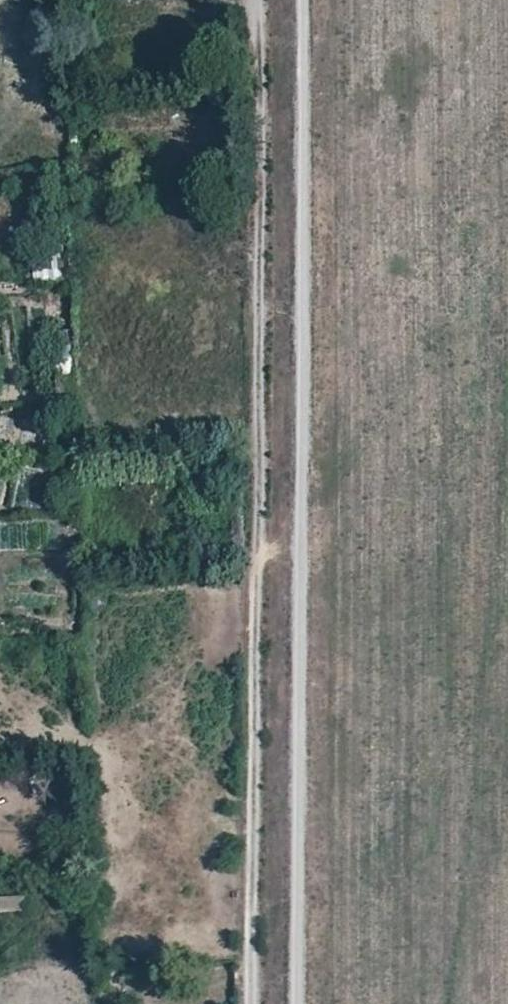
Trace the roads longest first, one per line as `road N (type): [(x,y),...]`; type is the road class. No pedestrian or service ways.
road 1 (track): [(250,1003),(260,158),(254,0)]
road 2 (track): [(296,1003),(305,0)]

